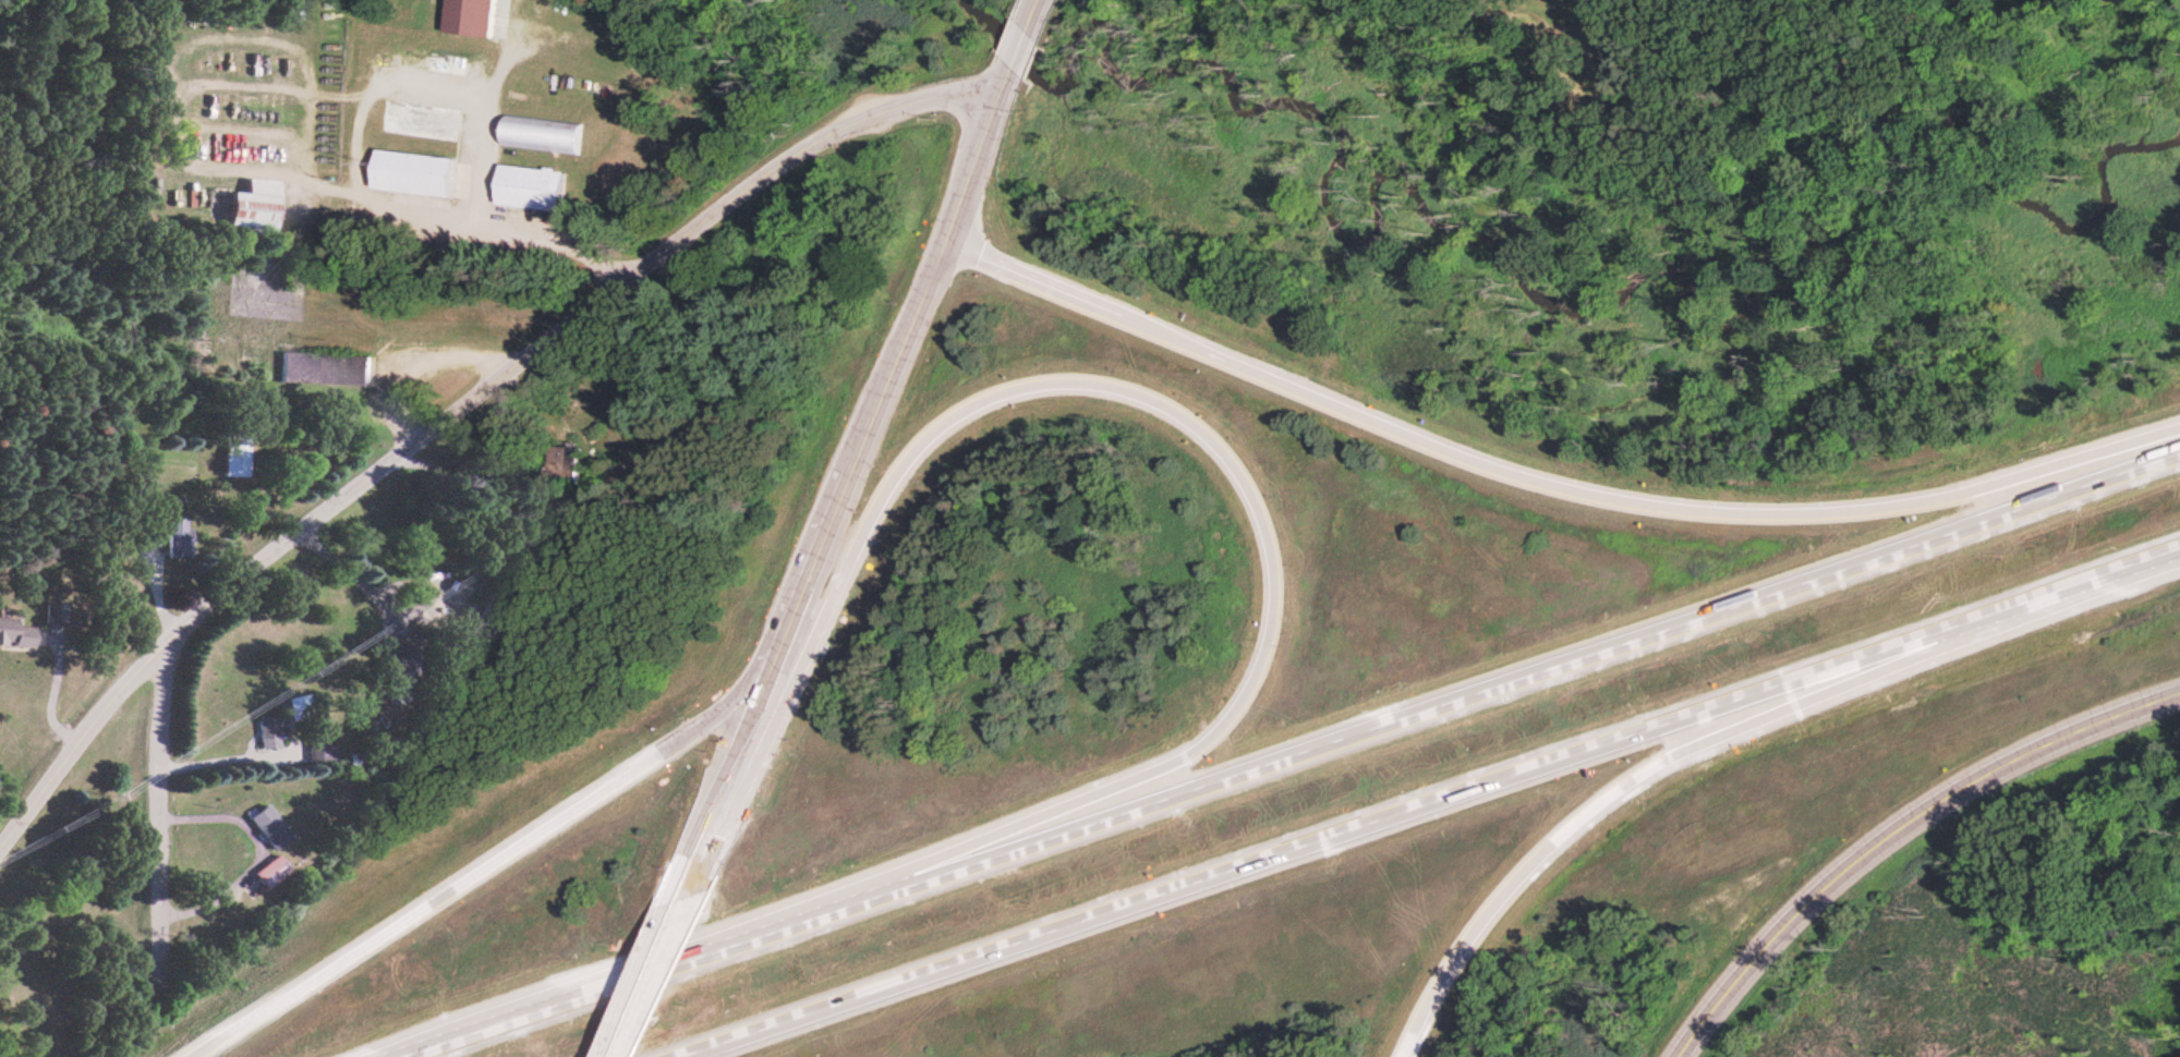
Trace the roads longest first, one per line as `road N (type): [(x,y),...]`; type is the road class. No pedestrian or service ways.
road 1 (motorway): [(2179,450),(385,1056)]
road 2 (motorway): [(666,1056),(2179,545)]
road 3 (motorway): [(699,823),(780,695),(873,502),(905,455),(944,421),(1013,390),(1057,381),(1109,388),(1189,427),(1240,486),(1265,574),(1252,663),(1190,744),(978,855)]
road 4 (motorway): [(2179,434),(1865,505),(1694,509),(1634,500),(1504,467),(938,242)]
road 5 (residential): [(0,834),(94,712),(192,615),(759,174),(899,96),(994,90)]
road 6 (tertiary): [(1009,52),(679,875)]
road 7 (motorway): [(1398,1056),(1479,912),(1537,847),(1599,795),(1751,708),(2022,598)]
road 8 (motorway): [(754,675),(185,1056)]
road 9 (tertiary): [(1674,1056),(1760,944),(1844,863),(1971,780),(2096,718),(2179,690)]
road 10 (tertiary): [(679,875),(606,1056)]

